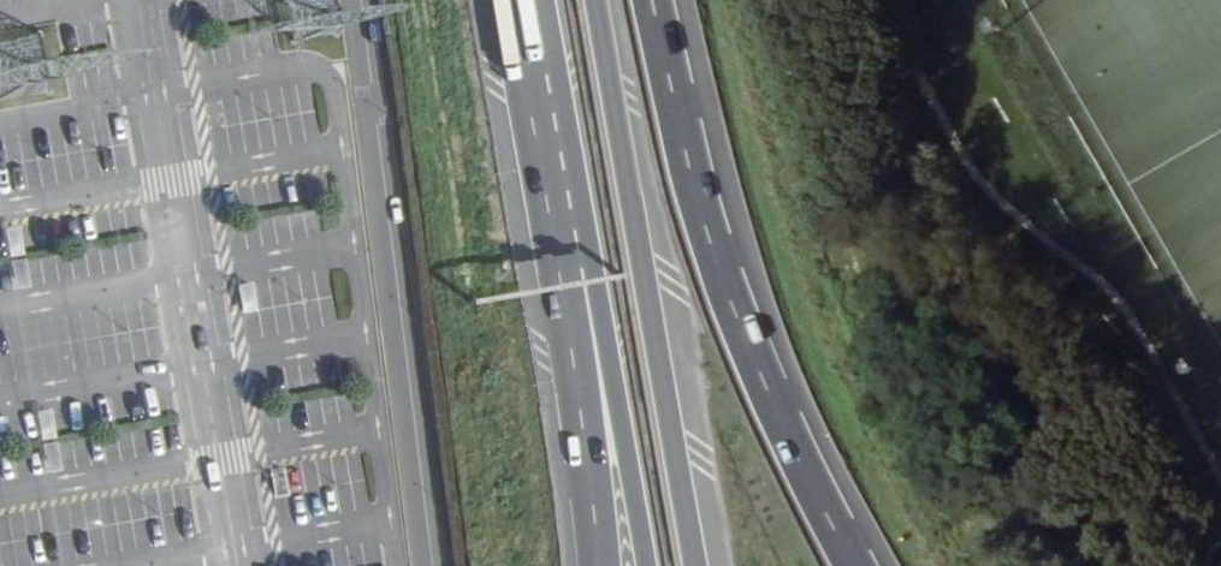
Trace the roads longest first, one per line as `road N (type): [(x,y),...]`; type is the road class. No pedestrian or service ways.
road 1 (motorway): [(852,565),(742,330),(685,144),(653,0)]
road 2 (primary): [(558,266),(607,325),(647,565)]
road 3 (primary): [(649,304),(596,0)]
road 4 (motorway): [(558,266),(601,565)]
road 5 (motorway): [(514,0),(558,266)]
road 6 (primary): [(697,565),(649,304)]

